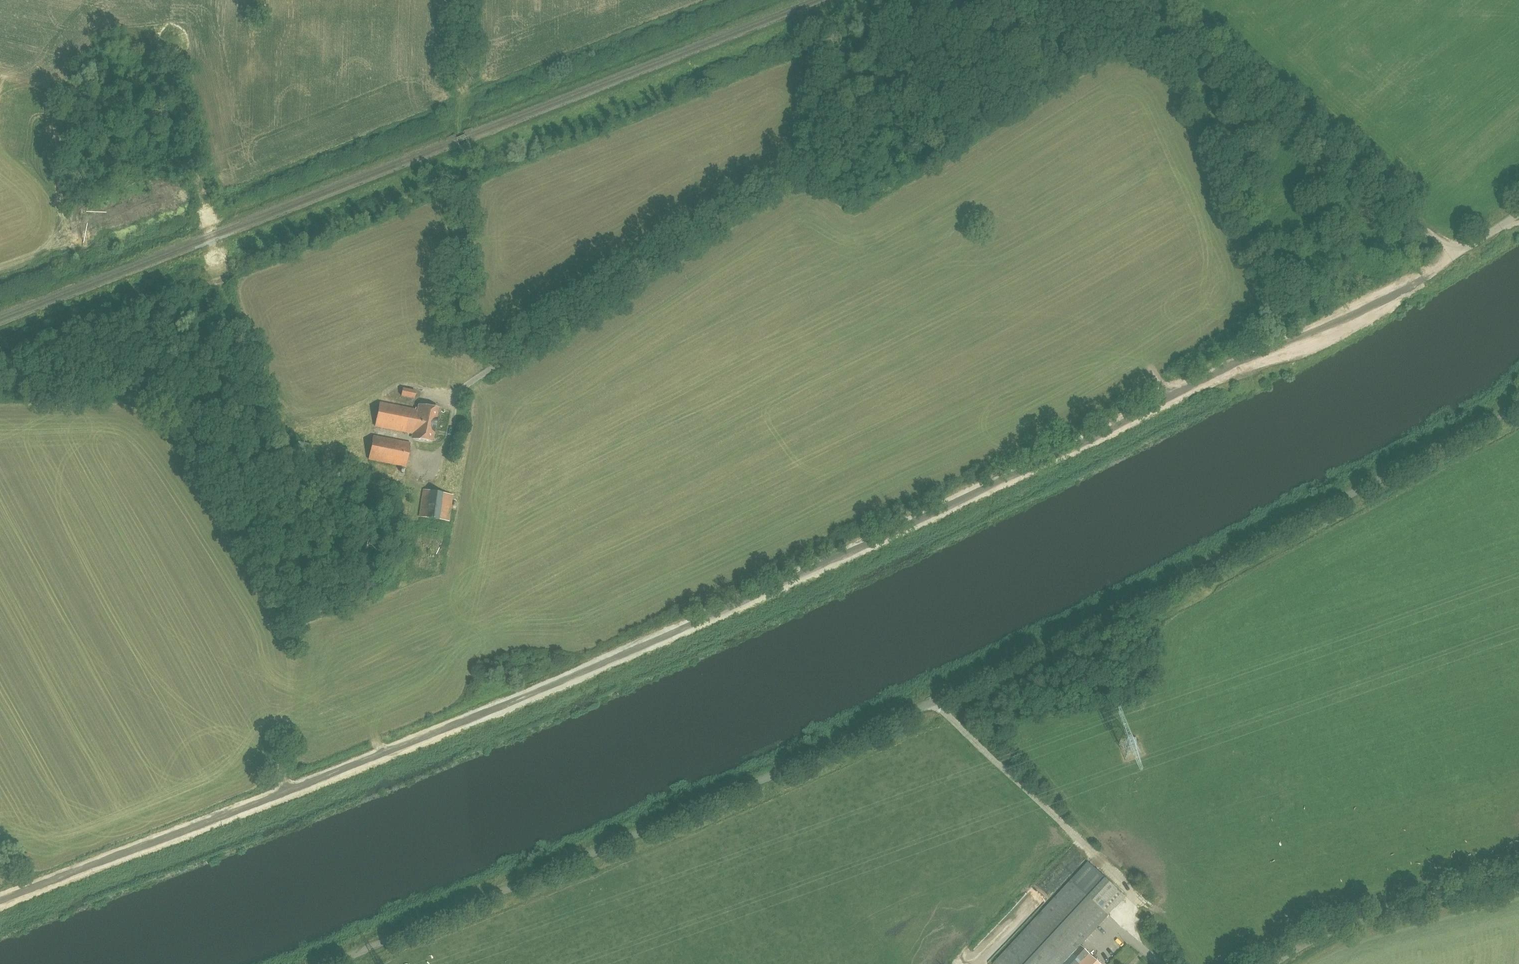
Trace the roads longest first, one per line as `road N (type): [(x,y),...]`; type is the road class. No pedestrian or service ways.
road 1 (track): [(1430,278),(1373,312),(1237,365),(640,648),(0,902)]
road 2 (unclassified): [(454,411),(456,394),(473,381),(762,185),(1086,0)]
road 3 (unclassified): [(331,963),(936,698)]
road 4 (unclassified): [(1518,406),(936,698)]
road 5 (unclassified): [(1138,0),(1459,248)]
road 6 (track): [(0,405),(129,406),(146,414),(174,473),(204,484),(231,476),(286,430)]
road 7 (track): [(1117,931),(1142,900),(936,698)]
road 8 (unclassified): [(1271,963),(1352,924),(1518,879)]
road 9 (track): [(444,455),(427,477),(363,466),(286,430)]
road 10 (track): [(220,270),(286,430)]

